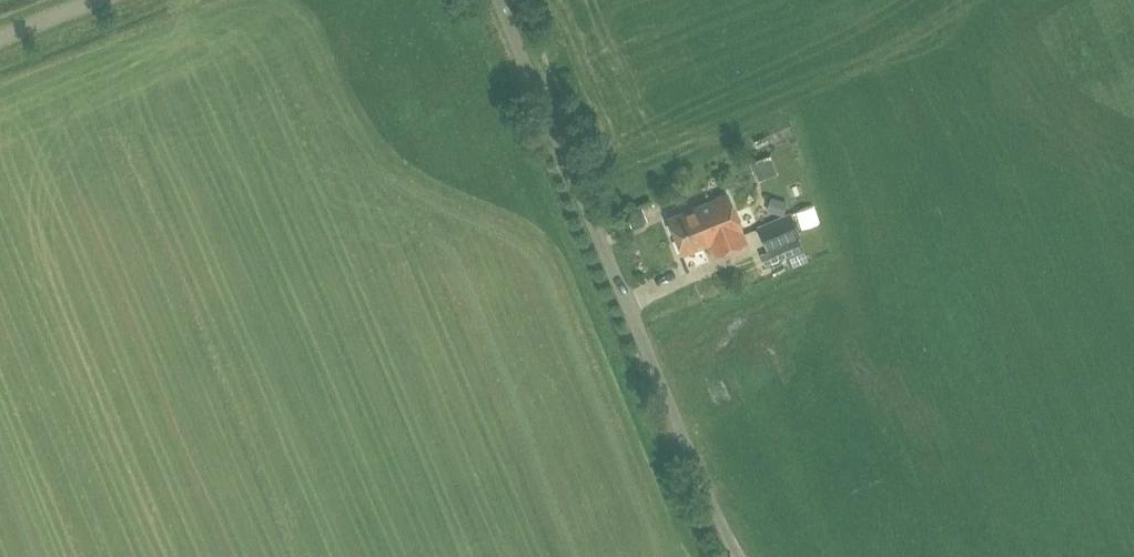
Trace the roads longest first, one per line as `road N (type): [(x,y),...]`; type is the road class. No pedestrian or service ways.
road 1 (unclassified): [(502,0),(739,556)]
road 2 (unclassified): [(0,56),(148,0)]

